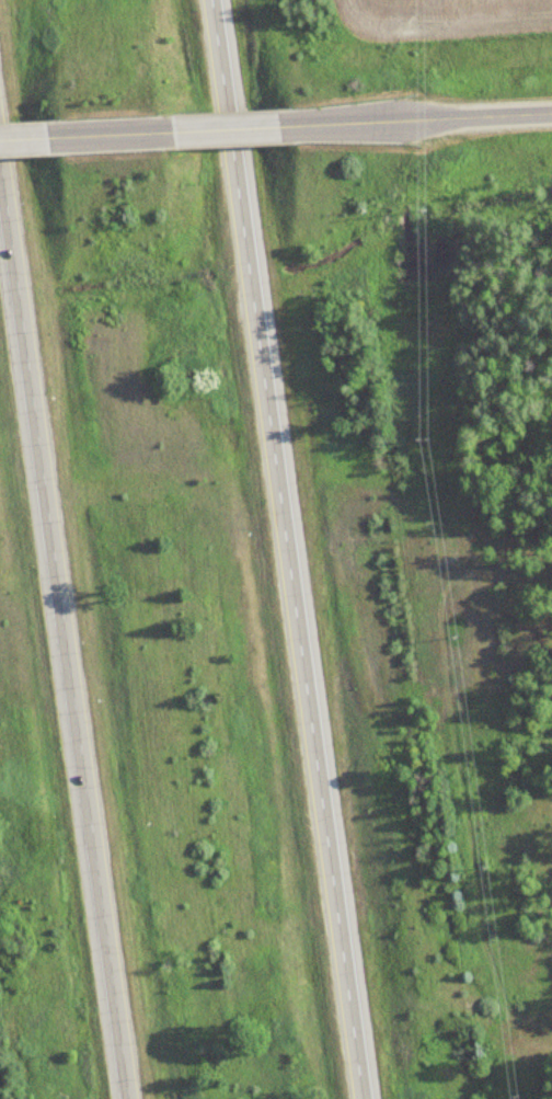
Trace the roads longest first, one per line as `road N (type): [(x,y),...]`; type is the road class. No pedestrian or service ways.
road 1 (motorway): [(354,1098),(201,0)]
road 2 (motorway): [(0,160),(130,1098)]
road 3 (residential): [(551,114),(294,127)]
road 4 (residential): [(294,127),(164,134)]

